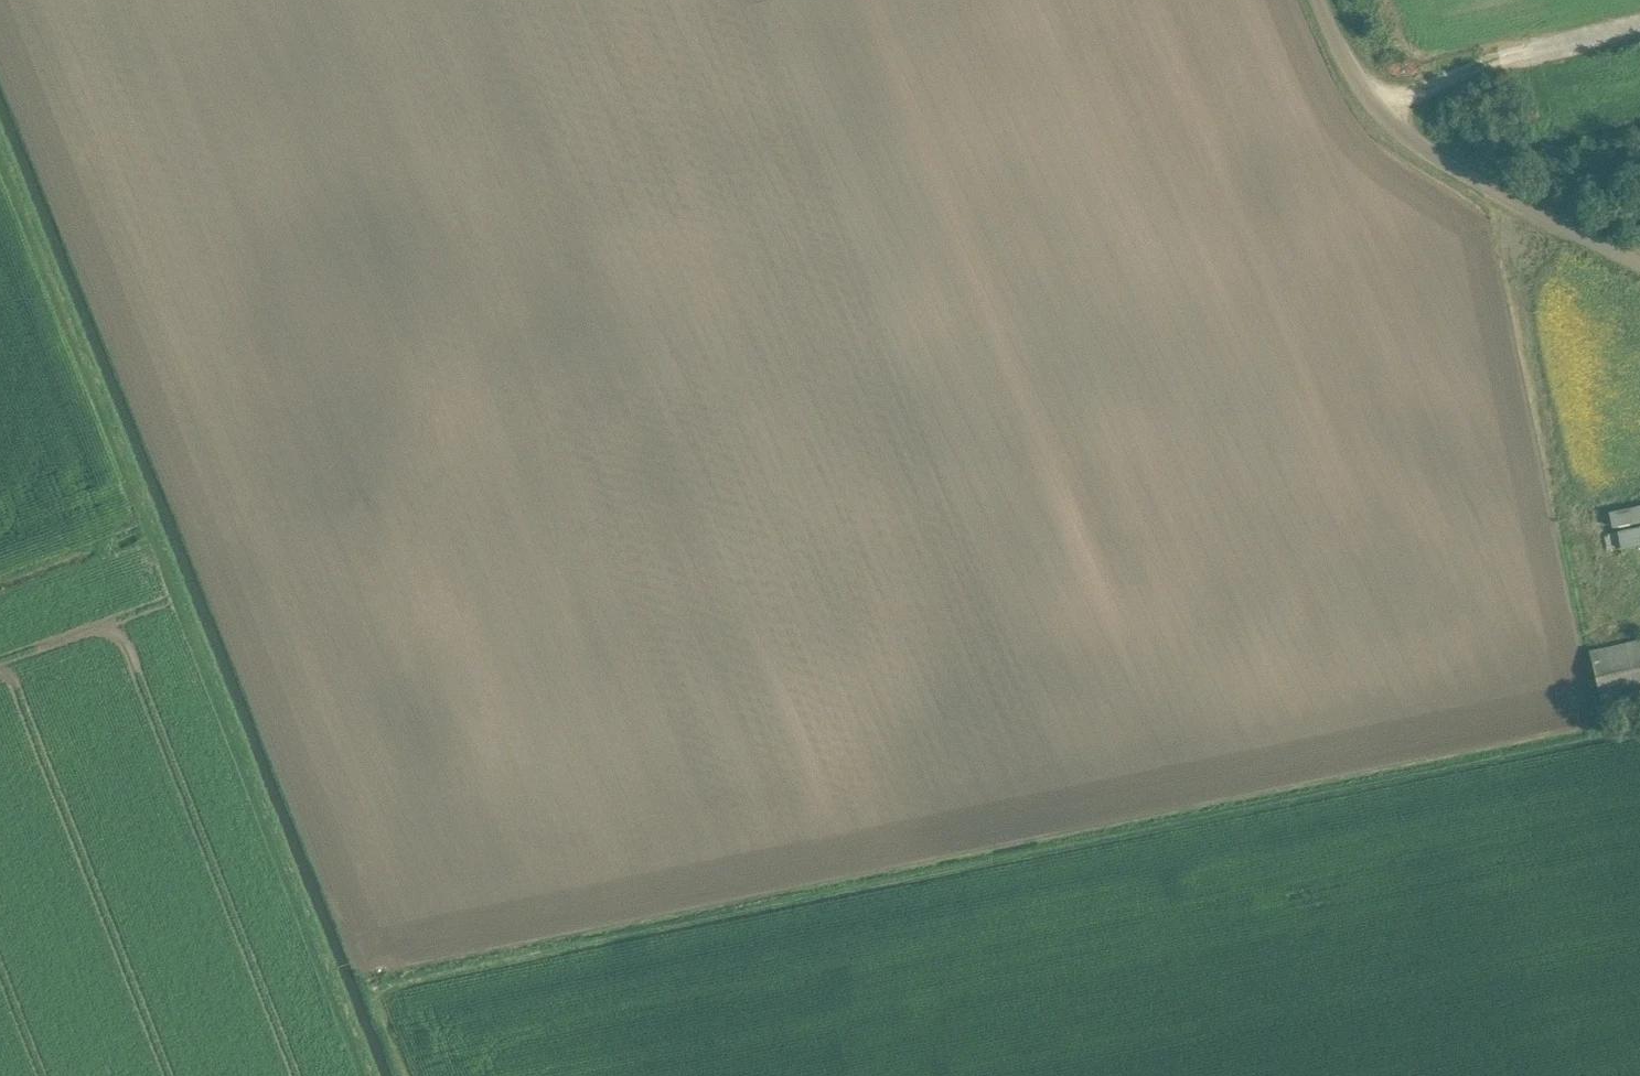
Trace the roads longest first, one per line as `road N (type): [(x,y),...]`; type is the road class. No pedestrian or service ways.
road 1 (unclassified): [(1639,260),(1438,156),(1374,91),(1330,0)]

